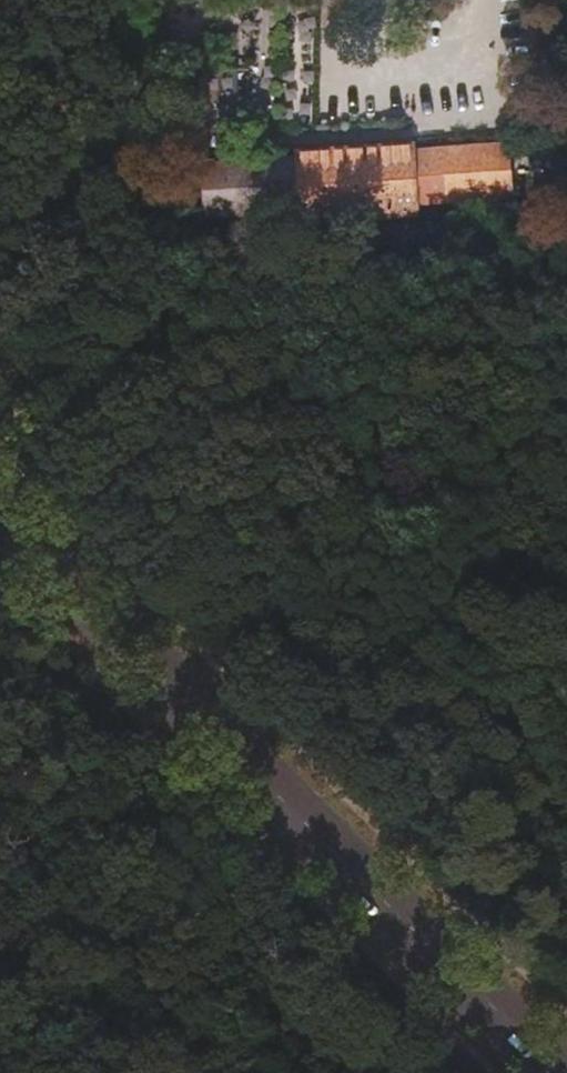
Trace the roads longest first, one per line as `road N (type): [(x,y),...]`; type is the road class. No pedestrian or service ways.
road 1 (secondary): [(561,1072),(0,484)]

